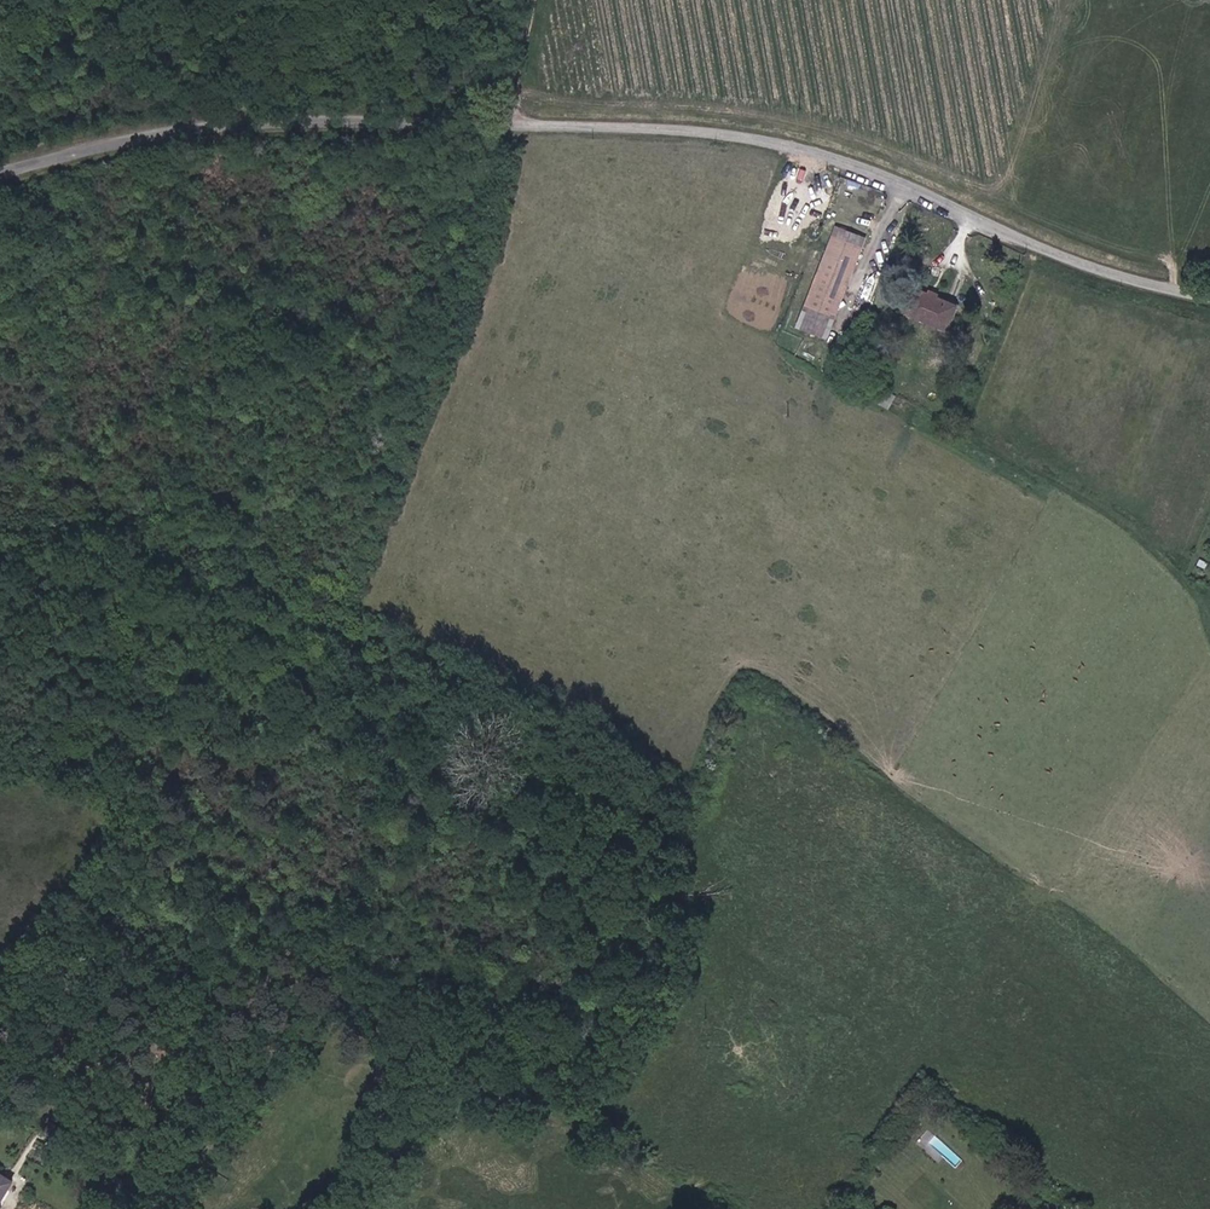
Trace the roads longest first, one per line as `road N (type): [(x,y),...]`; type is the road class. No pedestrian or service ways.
road 1 (unclassified): [(1209,297),(1063,256),(866,170),(774,141),(710,132),(250,124),(166,134),(0,173)]

